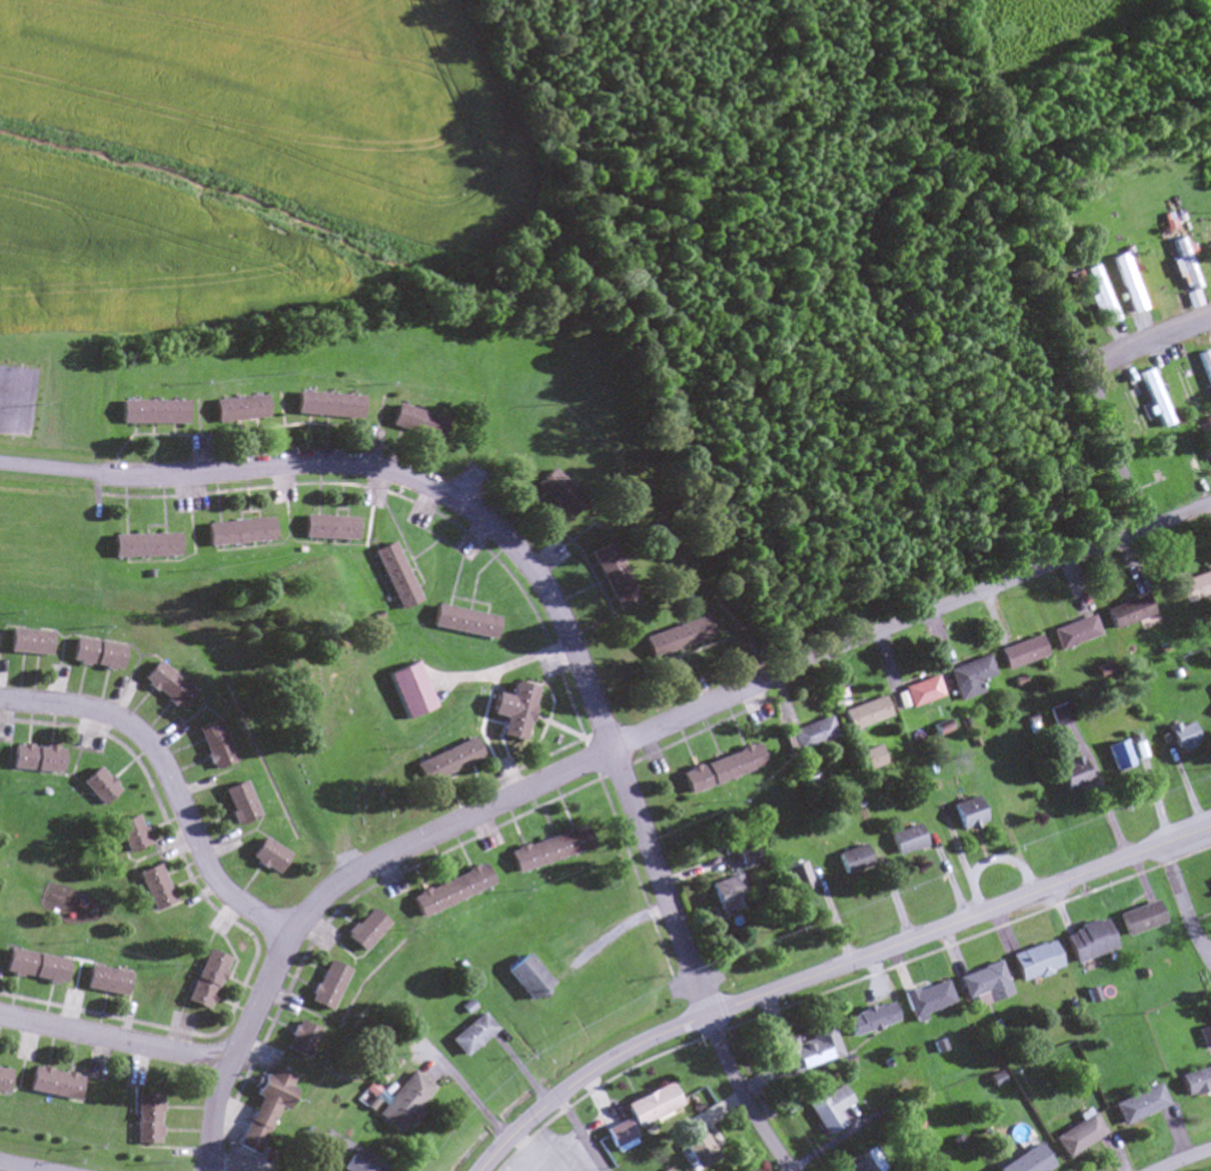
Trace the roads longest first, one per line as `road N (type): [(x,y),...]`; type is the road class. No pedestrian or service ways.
road 1 (residential): [(791,1170),(740,1084),(613,750),(550,612),(524,566),(486,524),(419,483),(361,468),(133,477),(0,465)]
road 2 (residential): [(475,1170),(556,1093),(659,1031),(1210,824)]
road 3 (residential): [(613,750),(798,658),(1210,502)]
road 4 (residential): [(613,750),(365,867),(308,913),(220,1087),(209,1170)]
road 5 (residential): [(0,698),(84,708),(132,730),(159,758),(214,873),(293,934)]
road 6 (residential): [(1142,527),(1102,422),(1101,358),(1210,315)]
road 7 (residential): [(229,1067),(0,1018)]

